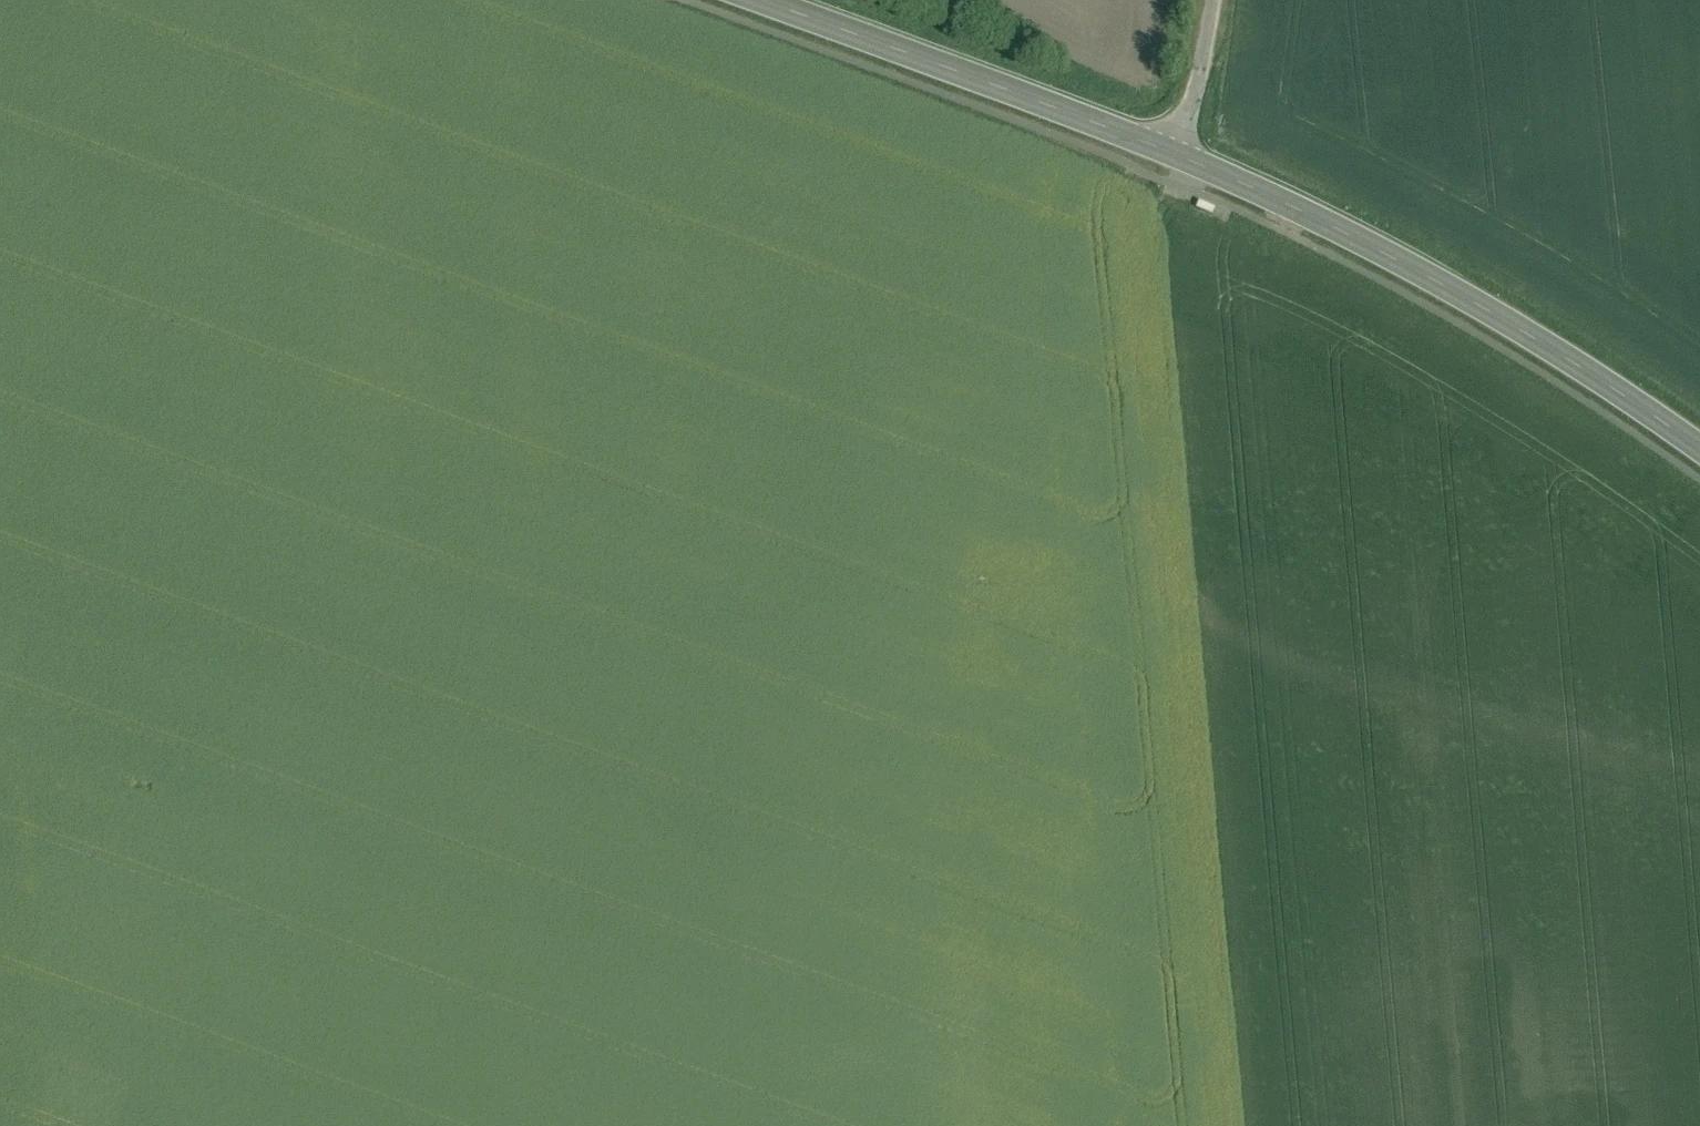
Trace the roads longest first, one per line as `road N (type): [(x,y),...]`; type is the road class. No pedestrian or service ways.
road 1 (tertiary): [(1180,156),(1293,204),(1633,393),(1699,445)]
road 2 (tertiary): [(766,0),(1180,156)]
road 3 (unclassified): [(1180,156),(1209,0)]

